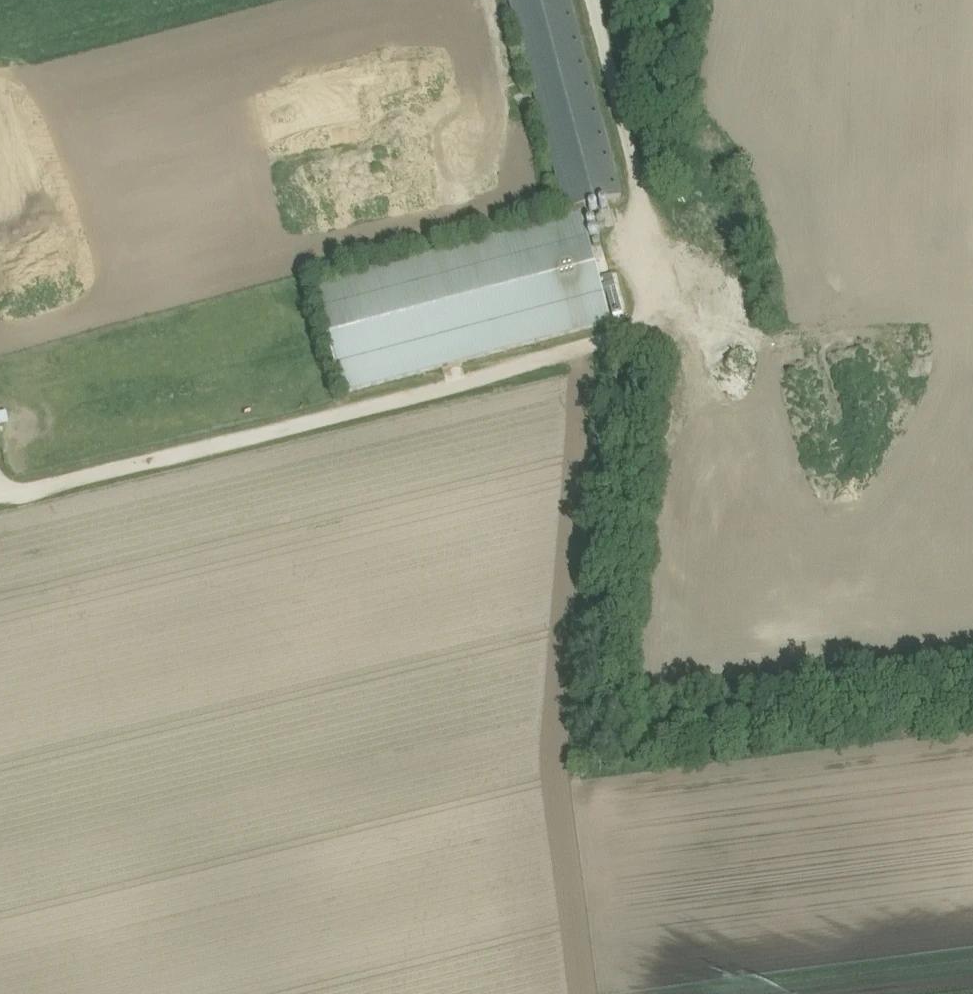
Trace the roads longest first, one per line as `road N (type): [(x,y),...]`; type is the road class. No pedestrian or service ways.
road 1 (track): [(0,492),(369,408),(599,343),(628,321),(644,286),(645,247),(634,163),(593,0)]

